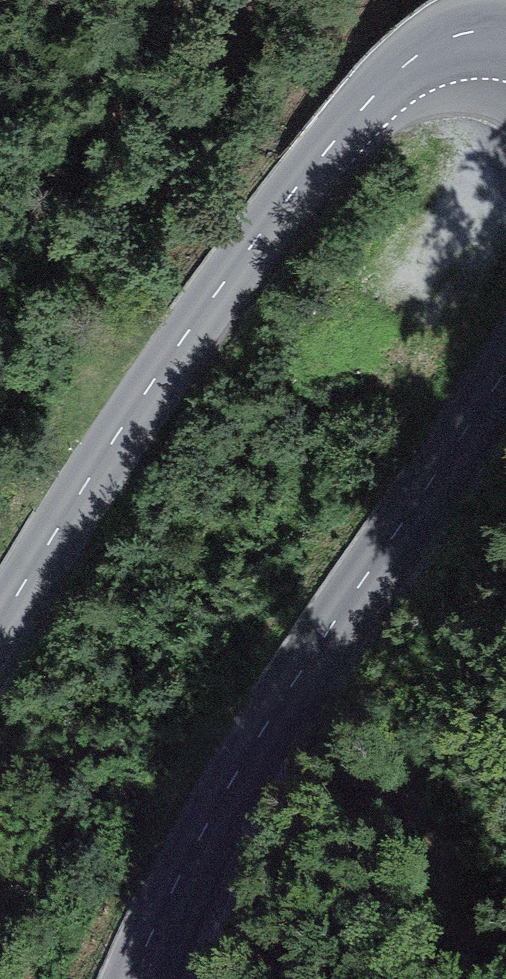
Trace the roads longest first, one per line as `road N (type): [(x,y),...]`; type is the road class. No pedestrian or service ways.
road 1 (tertiary): [(505,24),(455,24),(349,113),(206,306),(0,624)]
road 2 (tertiary): [(136,978),(259,729),(505,361)]

